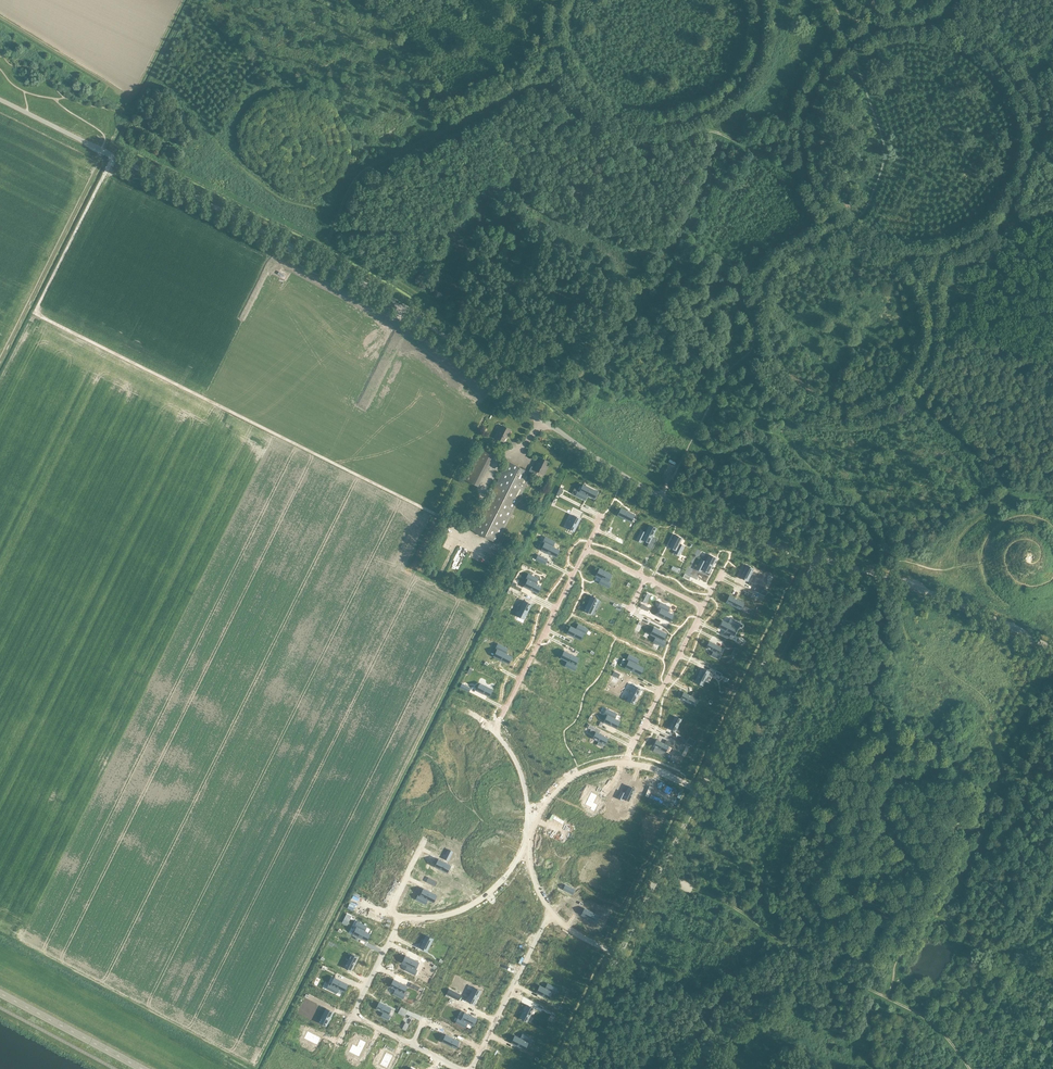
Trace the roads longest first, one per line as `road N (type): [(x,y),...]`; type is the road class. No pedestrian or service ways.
road 1 (track): [(326,244),(366,169),(544,85),(585,117),(633,138),(714,131),(738,142),(807,181),(842,227)]
road 2 (track): [(433,513),(35,313),(114,156)]
road 3 (unclassified): [(817,559),(726,528),(623,478),(410,313)]
road 4 (unclassified): [(410,313),(0,100)]
road 5 (track): [(661,870),(929,1020),(970,1068)]
road 6 (unclassified): [(700,793),(817,559)]
road 7 (unclassified): [(1052,650),(916,587),(817,559)]
road 8 (track): [(1052,211),(957,249),(916,256),(842,227)]
road 9 (residential): [(586,548),(494,731)]
road 10 (unclassified): [(618,955),(700,793)]
road 11 (residential): [(623,764),(703,607)]
road 12 (residential): [(470,1068),(552,913)]
road 13 (residential): [(400,918),(449,914),(490,893),(529,836)]
road 14 (tertiary): [(141,1068),(0,994)]
road 15 (residential): [(272,257),(402,327)]
road 16 (residential): [(340,451),(402,327)]
road 17 (residential): [(703,607),(586,548)]
road 18 (track): [(0,17),(108,84)]
road 19 (unclassified): [(561,1068),(618,955)]
road 20 (residential): [(623,764),(564,785),(529,836)]

